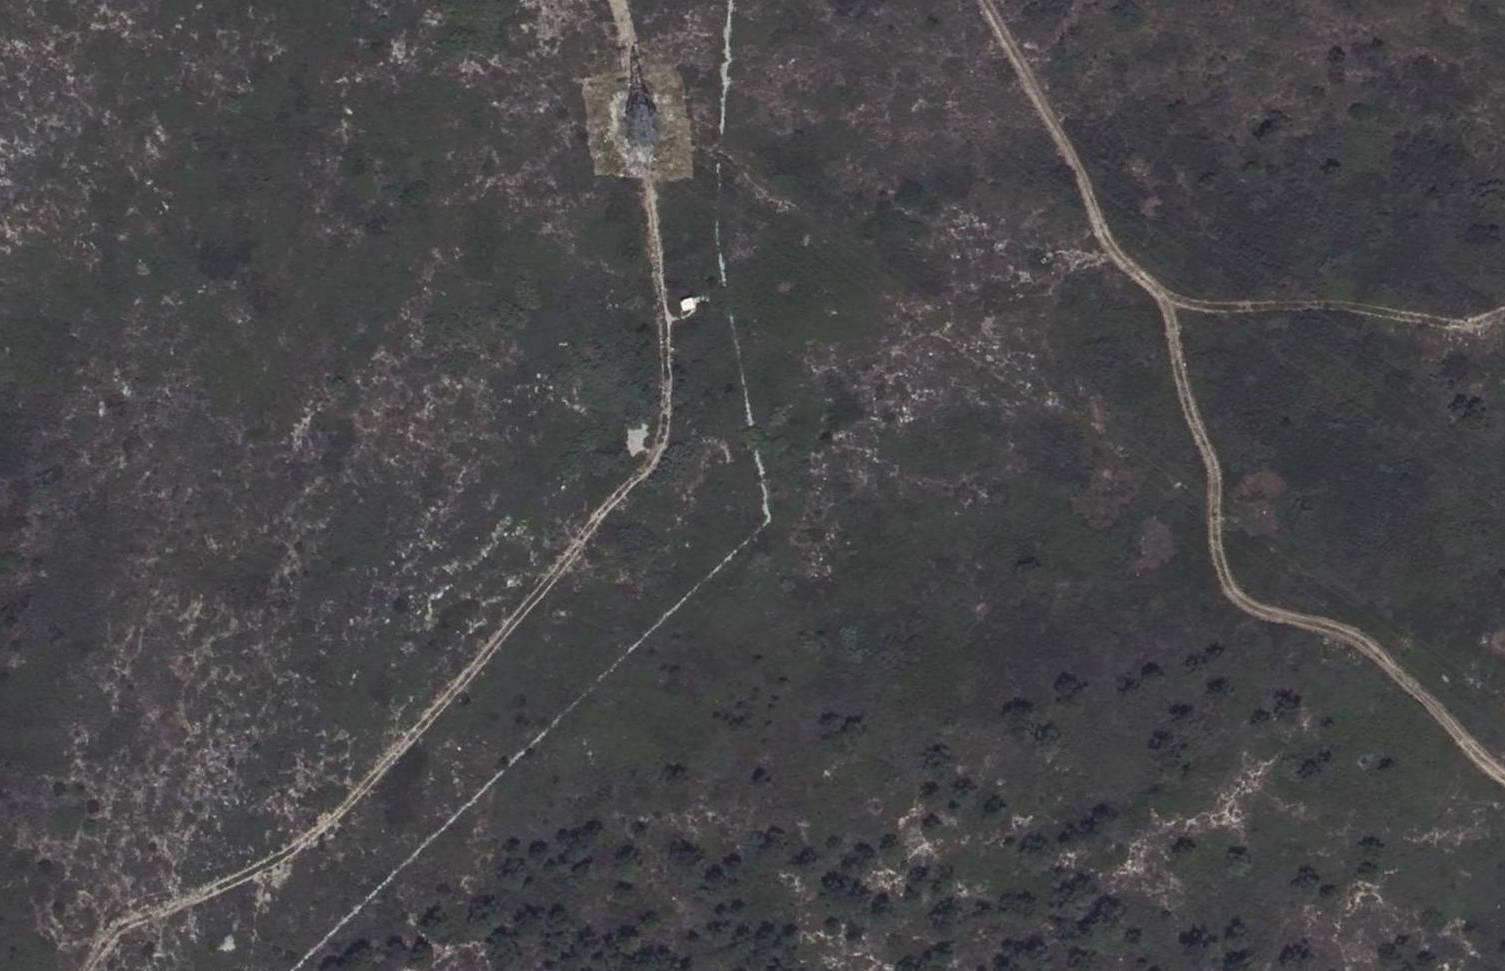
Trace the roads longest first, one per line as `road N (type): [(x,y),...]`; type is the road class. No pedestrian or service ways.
road 1 (track): [(987,0),(1104,230),(1170,313),(1192,420),(1211,461),(1227,582),(1271,616),(1356,639),(1504,777)]
road 2 (track): [(614,0),(639,89),(663,316),(664,430)]
road 3 (track): [(1504,314),(1465,324),(1329,305),(1219,309),(1162,300)]

